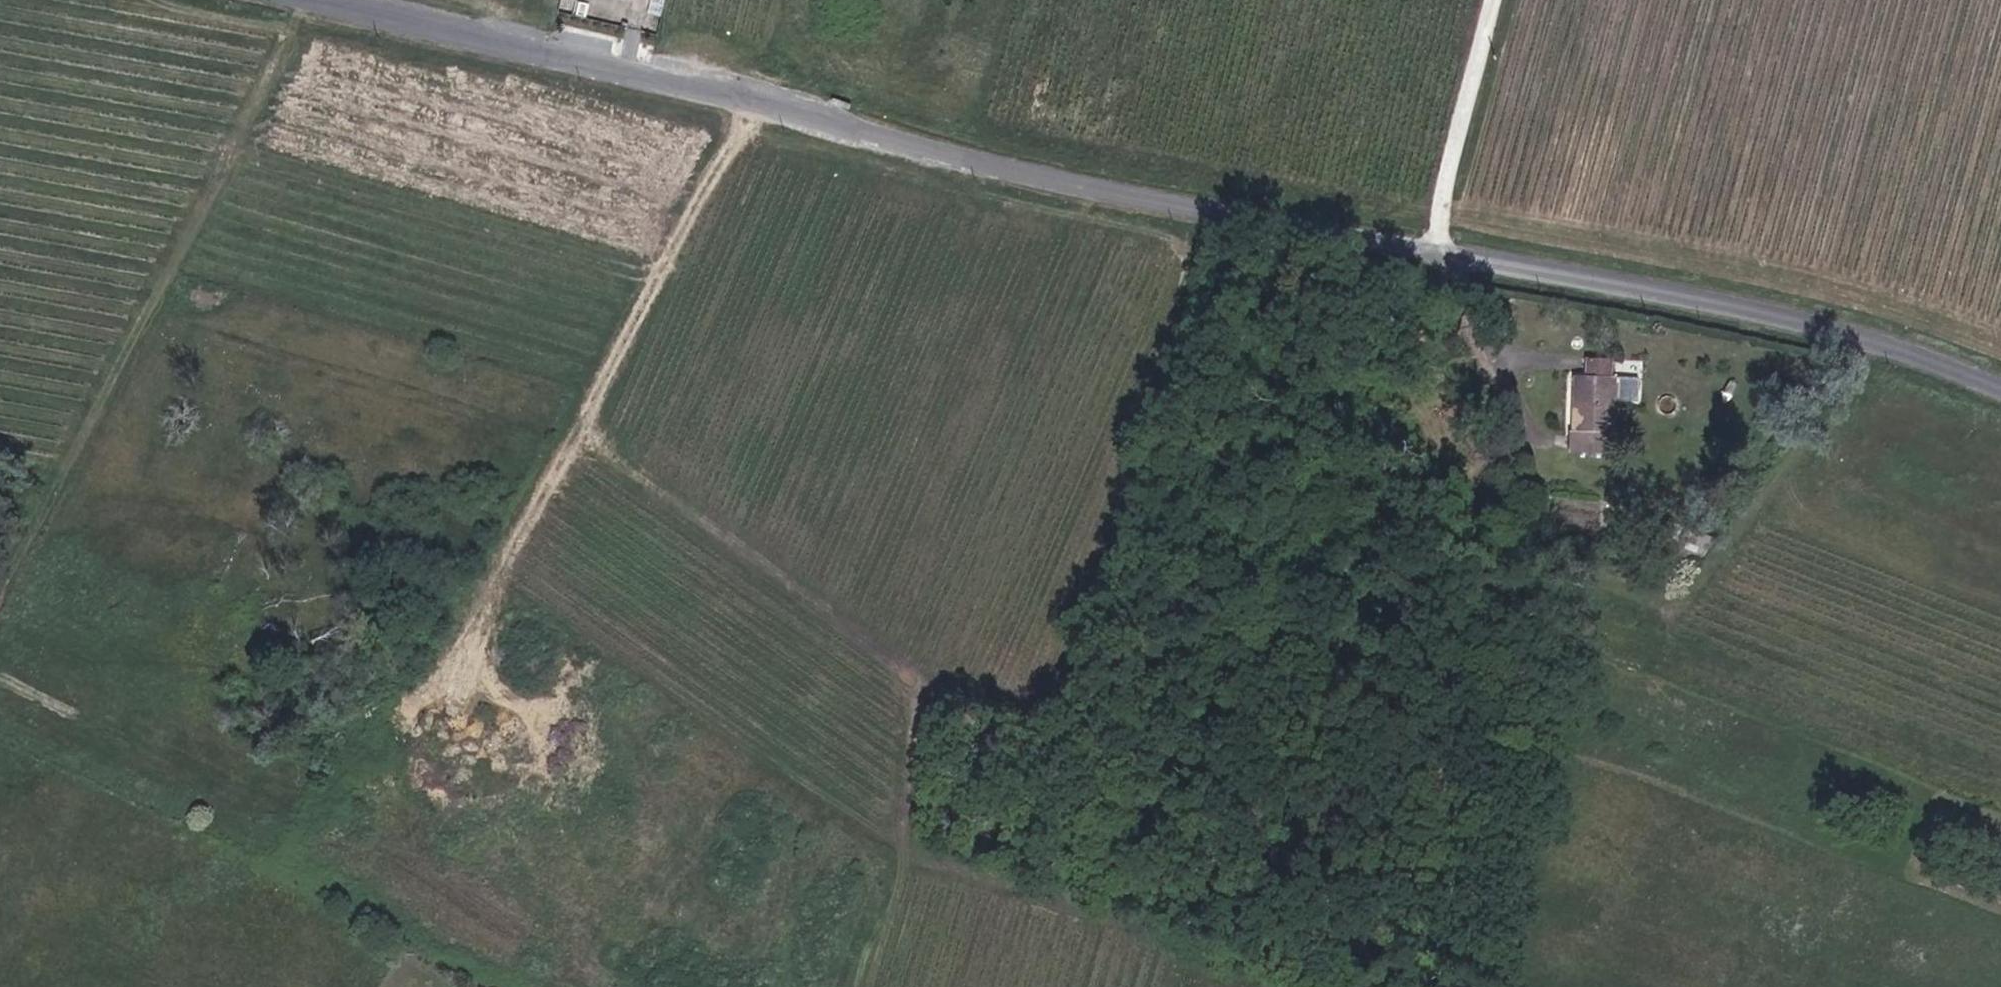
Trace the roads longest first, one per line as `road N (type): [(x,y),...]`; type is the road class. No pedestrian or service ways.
road 1 (unclassified): [(2000,393),(1884,344),(1616,283),(1434,257),(1047,179),(317,0)]
road 2 (track): [(1434,257),(1448,151),(1491,0)]

